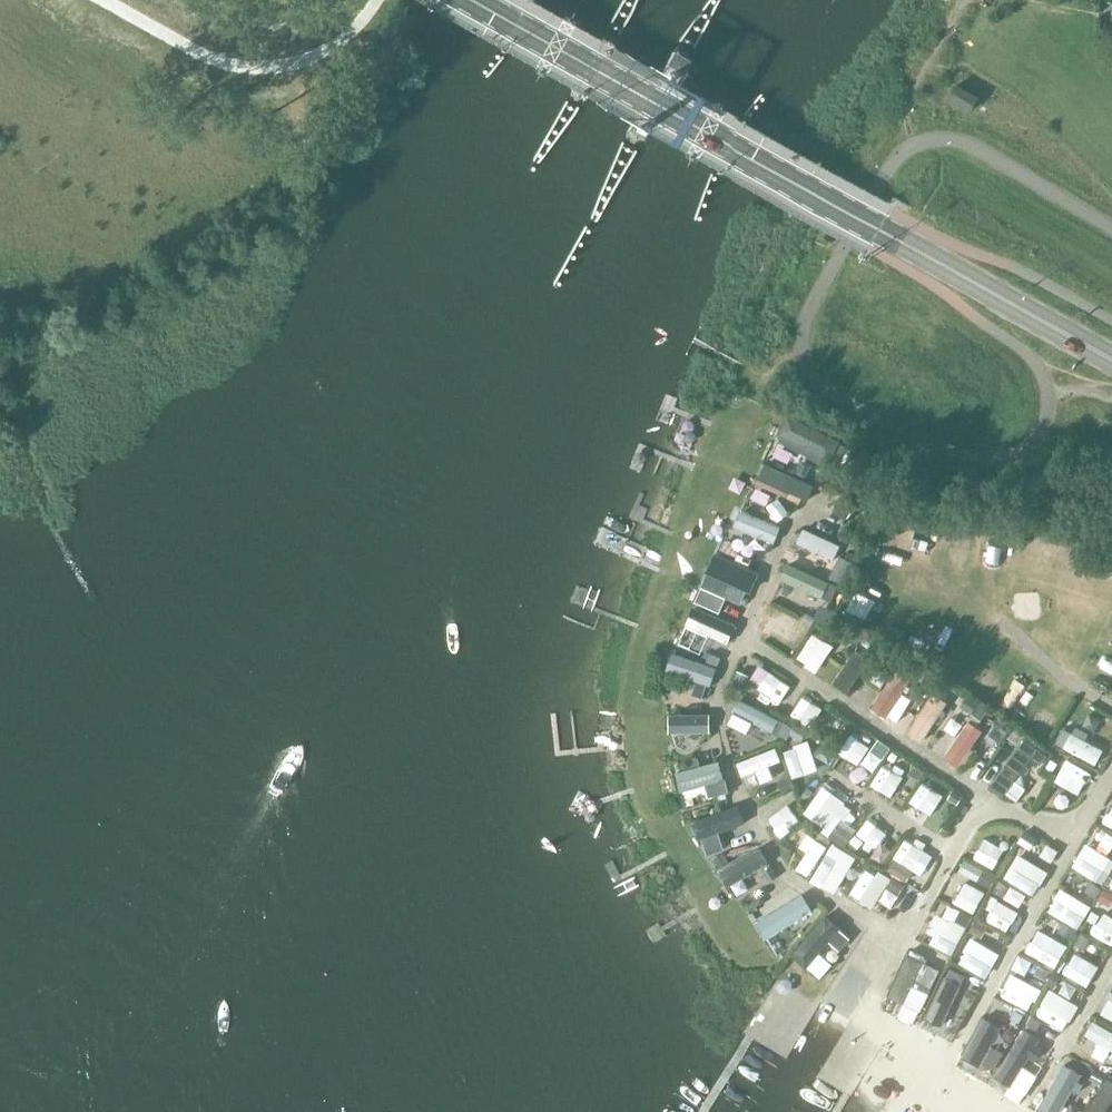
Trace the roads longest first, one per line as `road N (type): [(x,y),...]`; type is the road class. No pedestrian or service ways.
road 1 (primary): [(1111,362),(474,0)]

